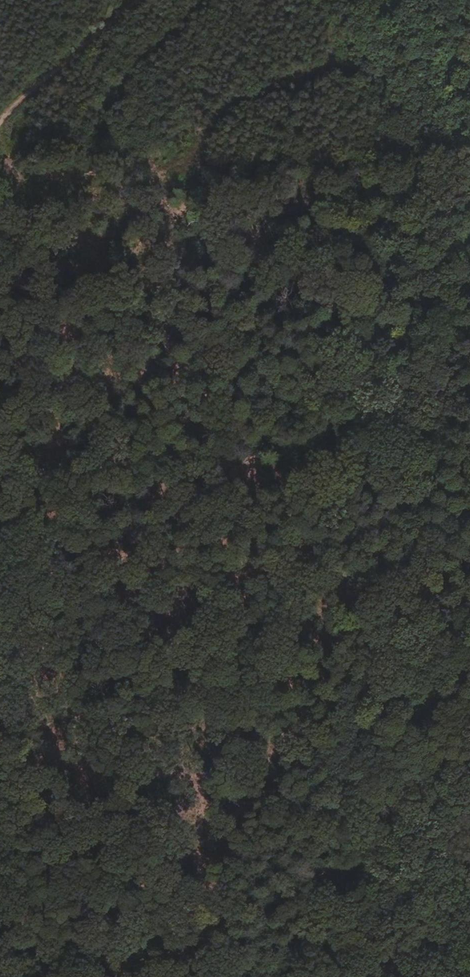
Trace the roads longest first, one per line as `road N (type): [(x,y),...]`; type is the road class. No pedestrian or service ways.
road 1 (track): [(0,158),(112,258),(225,377)]
road 2 (track): [(0,121),(136,0)]

